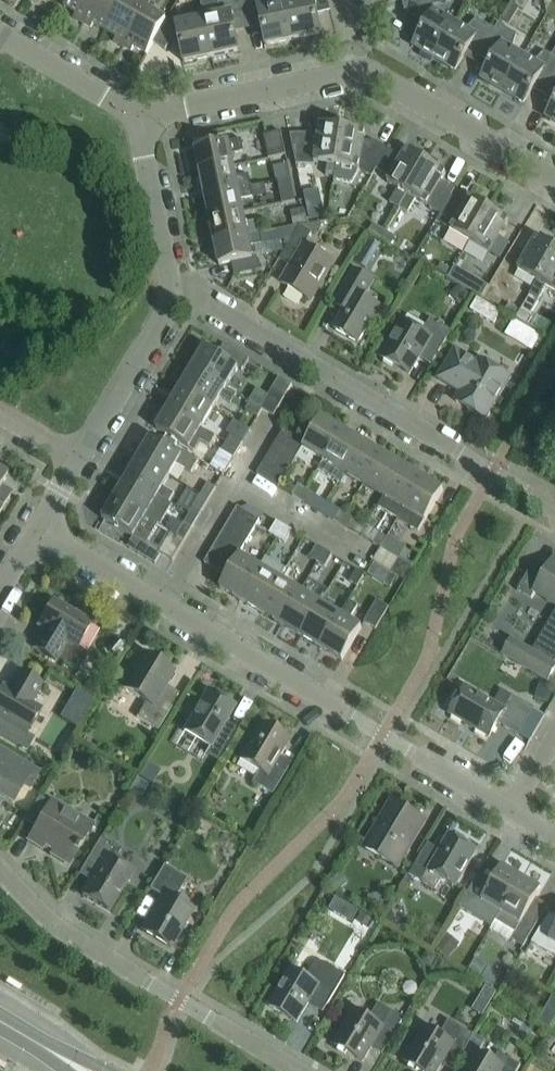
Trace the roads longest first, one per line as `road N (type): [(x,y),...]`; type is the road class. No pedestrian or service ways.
road 1 (residential): [(37,528),(512,812)]
road 2 (residential): [(554,508),(176,283)]
road 3 (residential): [(0,868),(88,947),(299,1070)]
road 4 (residential): [(353,71),(374,74),(554,182)]
road 5 (residential): [(138,116),(353,71)]
road 6 (residential): [(76,459),(176,283)]
road 7 (residential): [(176,283),(138,116)]
road 8 (residential): [(138,116),(0,34)]

